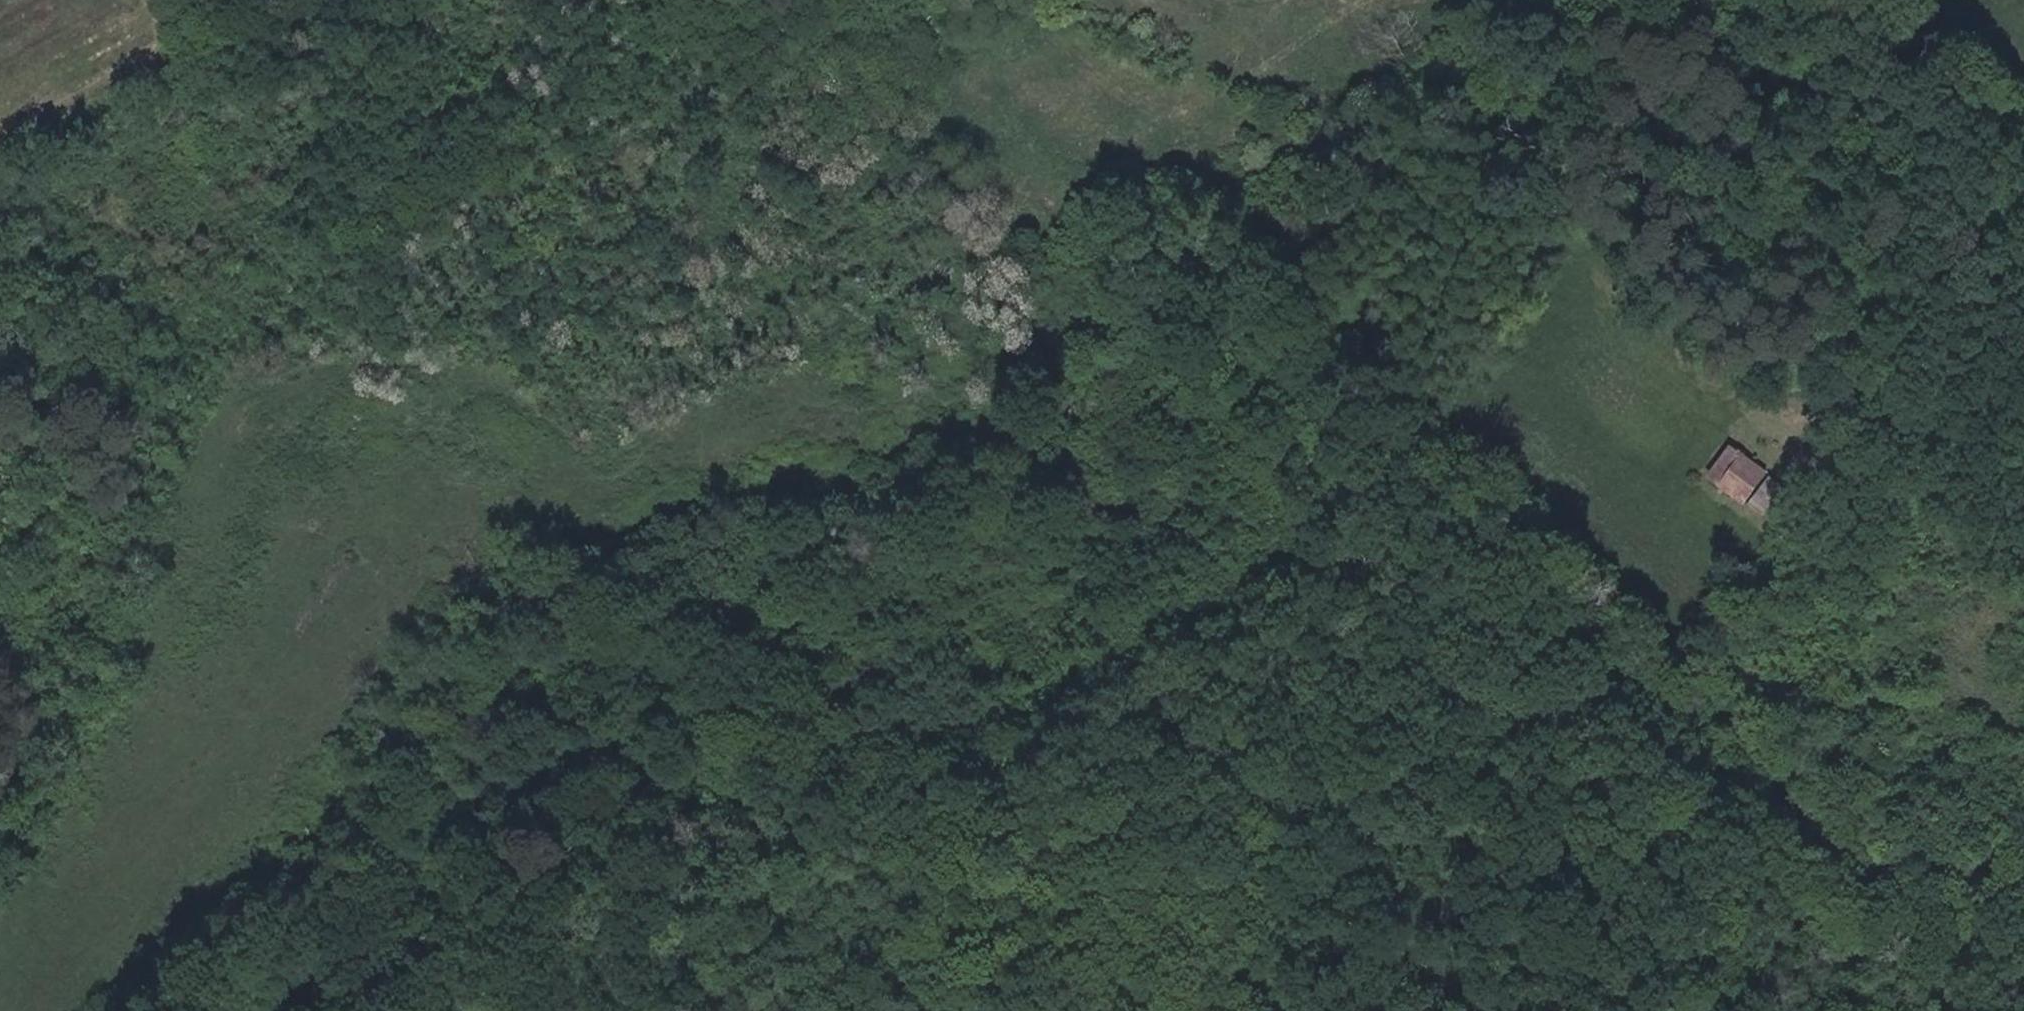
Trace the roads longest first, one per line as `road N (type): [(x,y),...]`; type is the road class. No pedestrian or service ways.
road 1 (unclassified): [(2023,149),(1838,0)]

